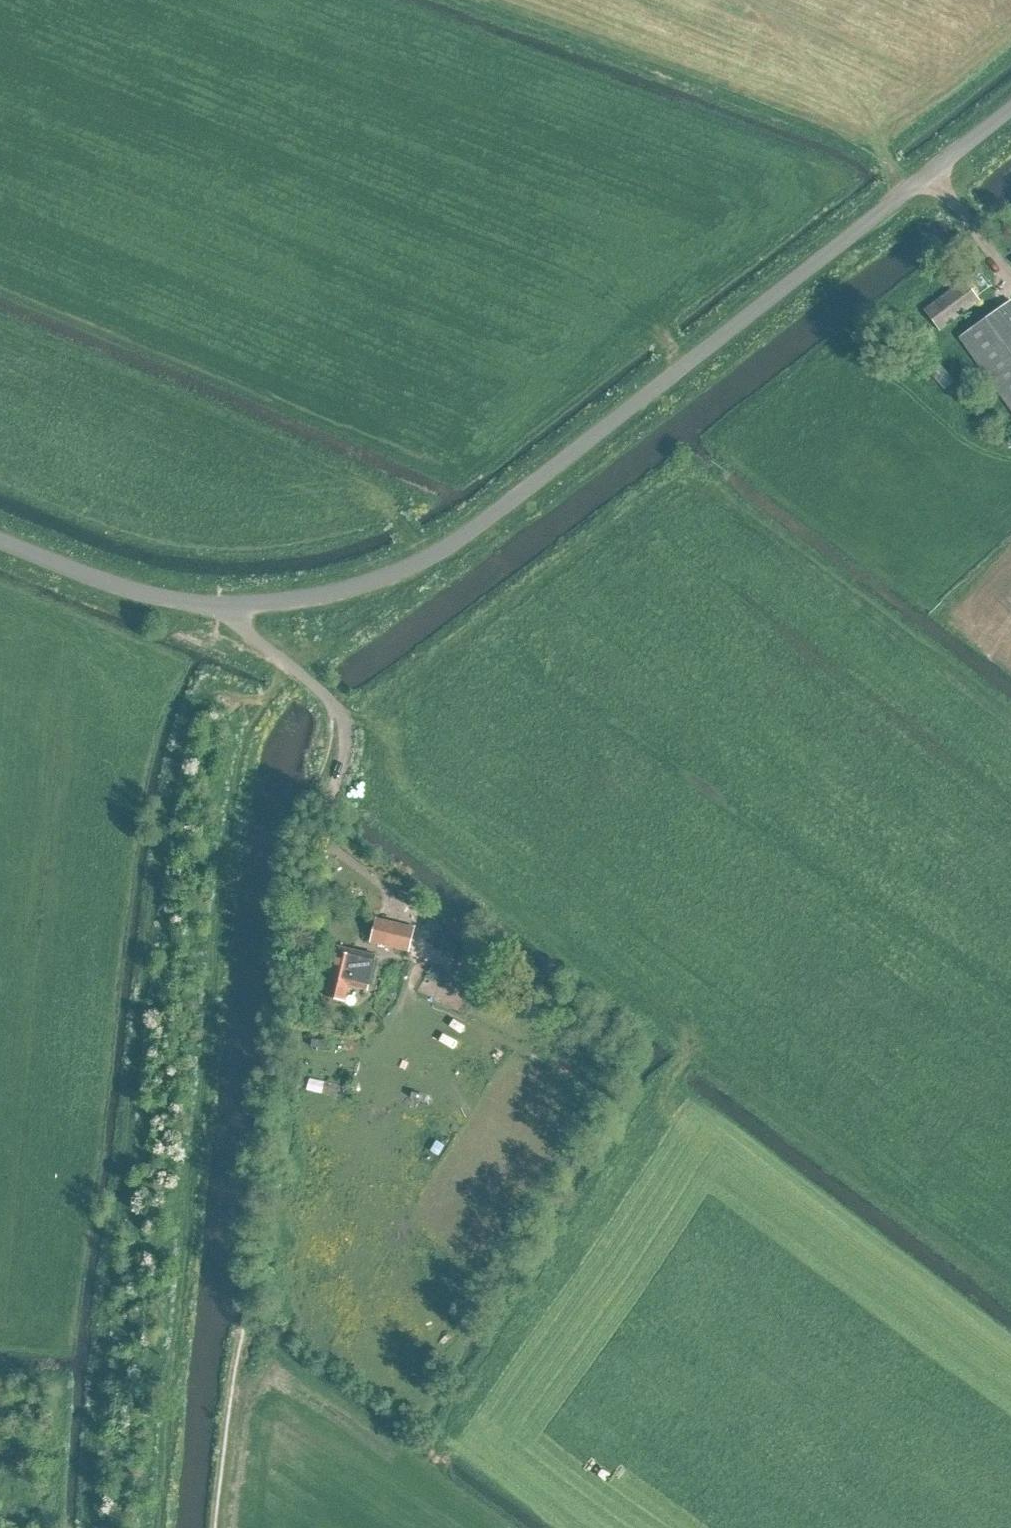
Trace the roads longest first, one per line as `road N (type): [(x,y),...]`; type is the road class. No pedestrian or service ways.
road 1 (unclassified): [(226,605),(360,585),(446,545),(1010,106)]
road 2 (residential): [(226,605),(345,723),(346,753),(315,837)]
road 3 (unclassified): [(0,540),(89,577),(226,605)]

